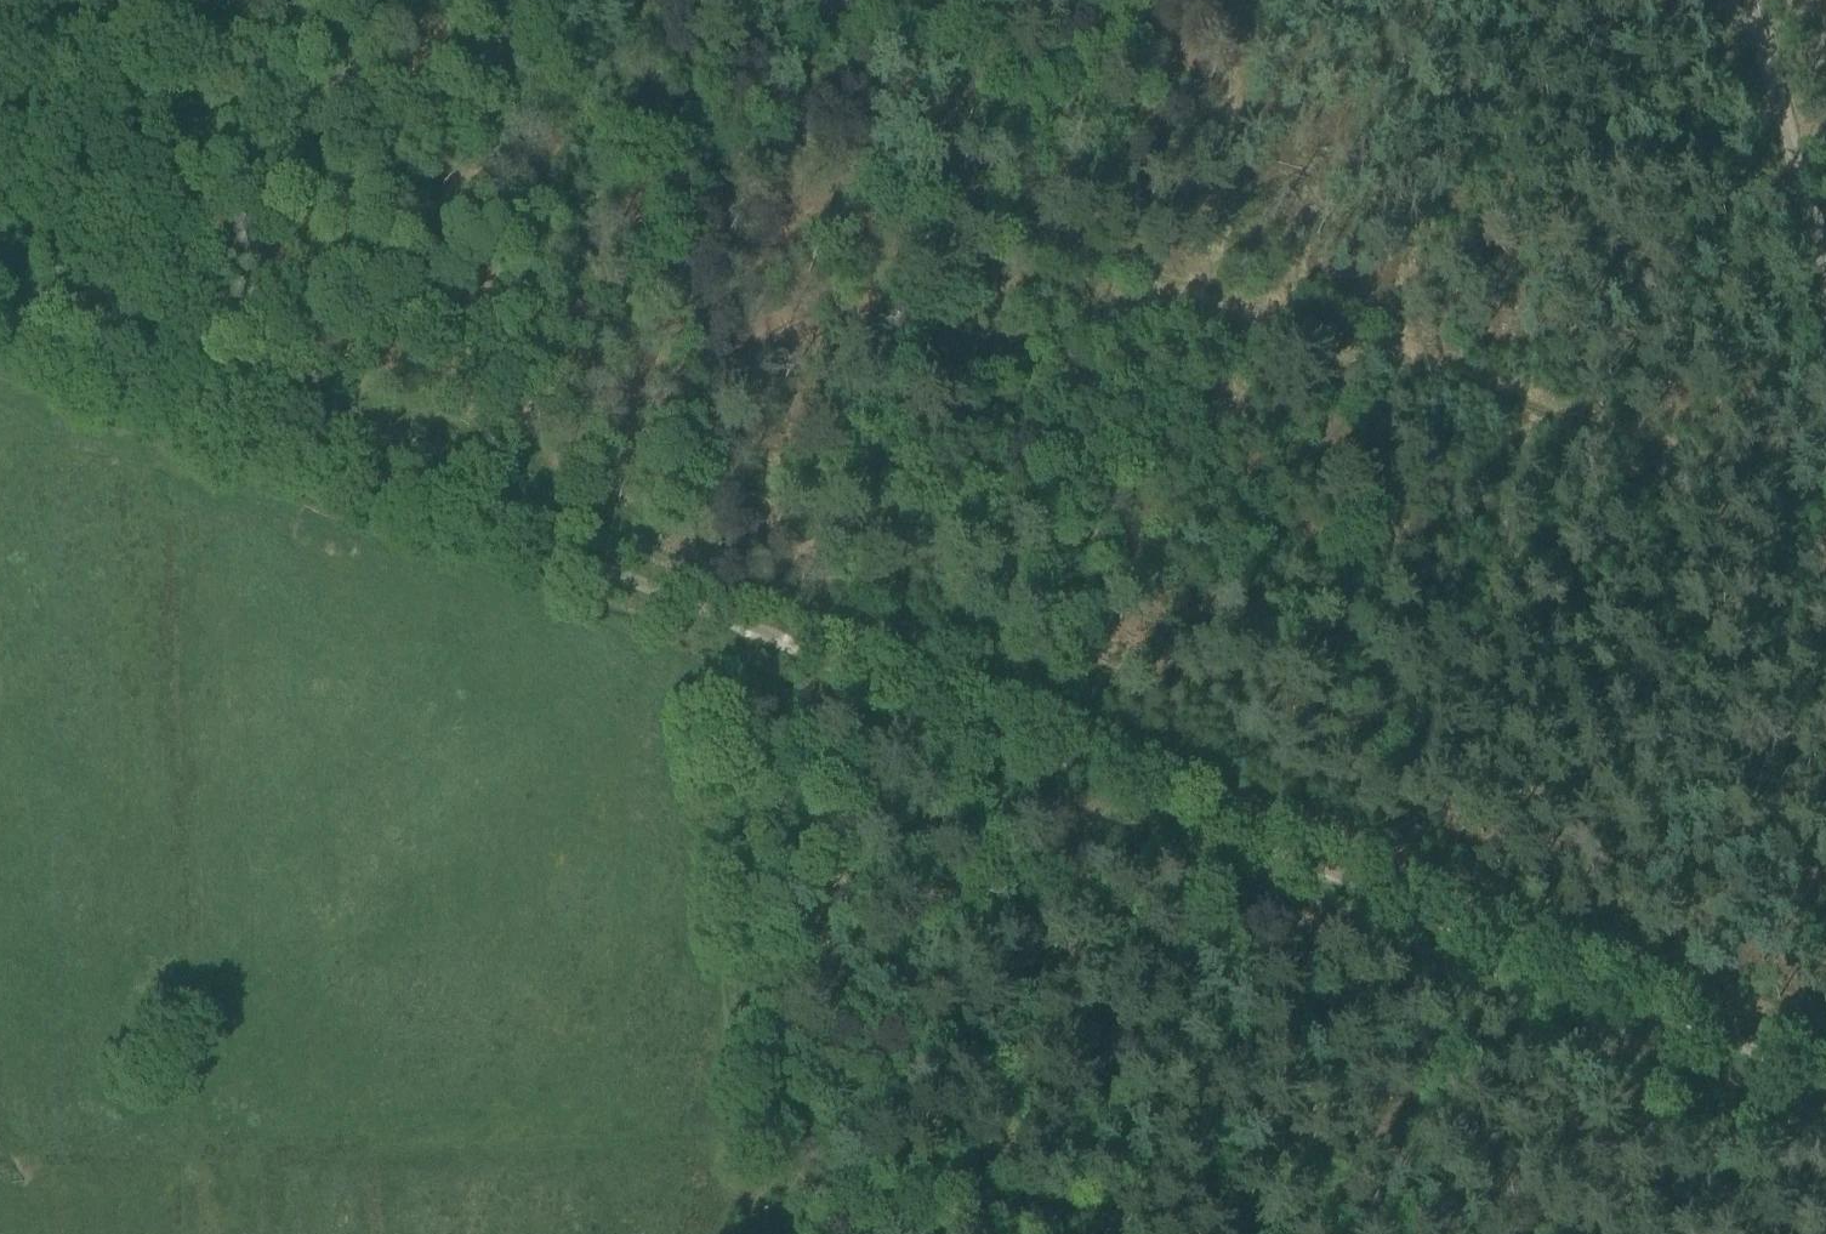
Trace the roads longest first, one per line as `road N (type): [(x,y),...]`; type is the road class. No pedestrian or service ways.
road 1 (track): [(0,314),(735,631),(1825,1079)]
road 2 (track): [(1825,204),(1770,0)]

